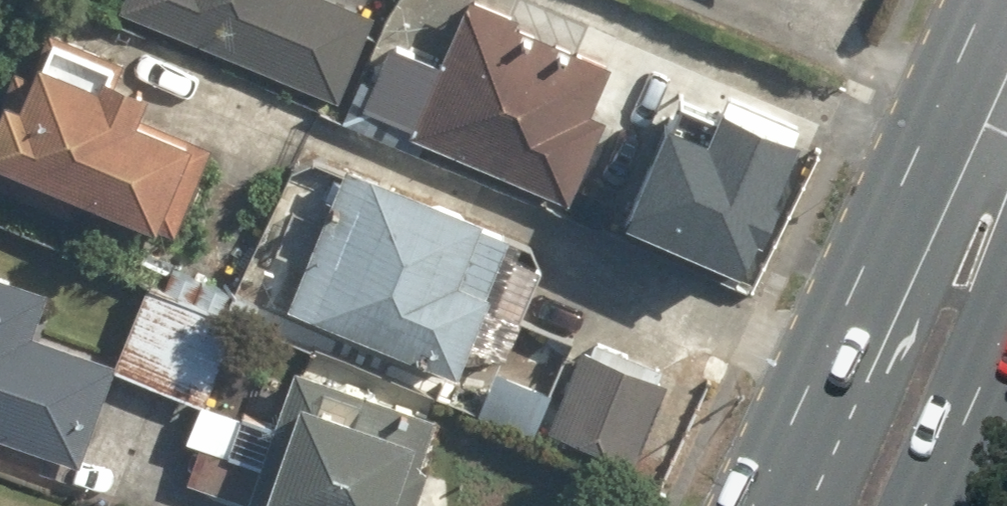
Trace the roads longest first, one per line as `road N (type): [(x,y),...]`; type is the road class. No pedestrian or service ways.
road 1 (primary): [(772,505),(882,279),(1006,108)]
road 2 (primary): [(1006,203),(985,330),(909,505)]

